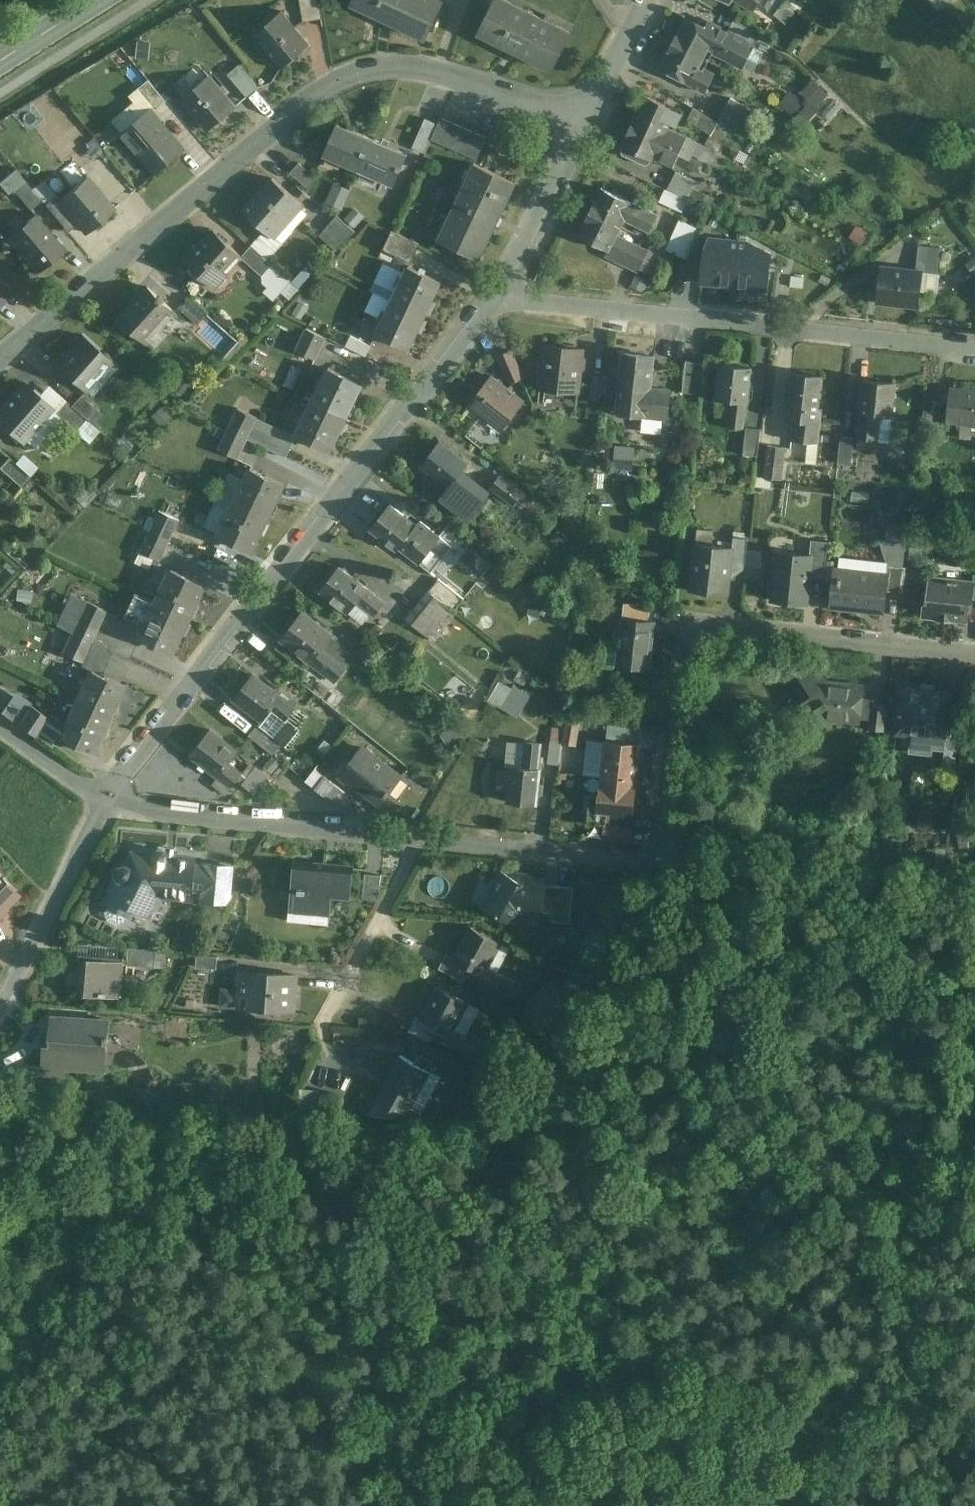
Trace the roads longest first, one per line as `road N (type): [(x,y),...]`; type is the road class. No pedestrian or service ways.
road 1 (residential): [(105,796),(666,856),(693,621),(974,652)]
road 2 (residential): [(0,352),(298,104),(355,68),(414,64),(511,103),(597,122)]
road 3 (residential): [(505,293),(105,796)]
road 4 (residential): [(974,348),(505,293)]
road 5 (track): [(681,869),(974,906)]
road 6 (residential): [(105,796),(0,993)]
road 7 (residential): [(597,122),(505,293)]
road 8 (track): [(867,1505),(864,1421),(878,1375),(867,1343)]
road 9 (residential): [(658,0),(597,122)]
road 10 (unclassified): [(0,726),(105,796)]

